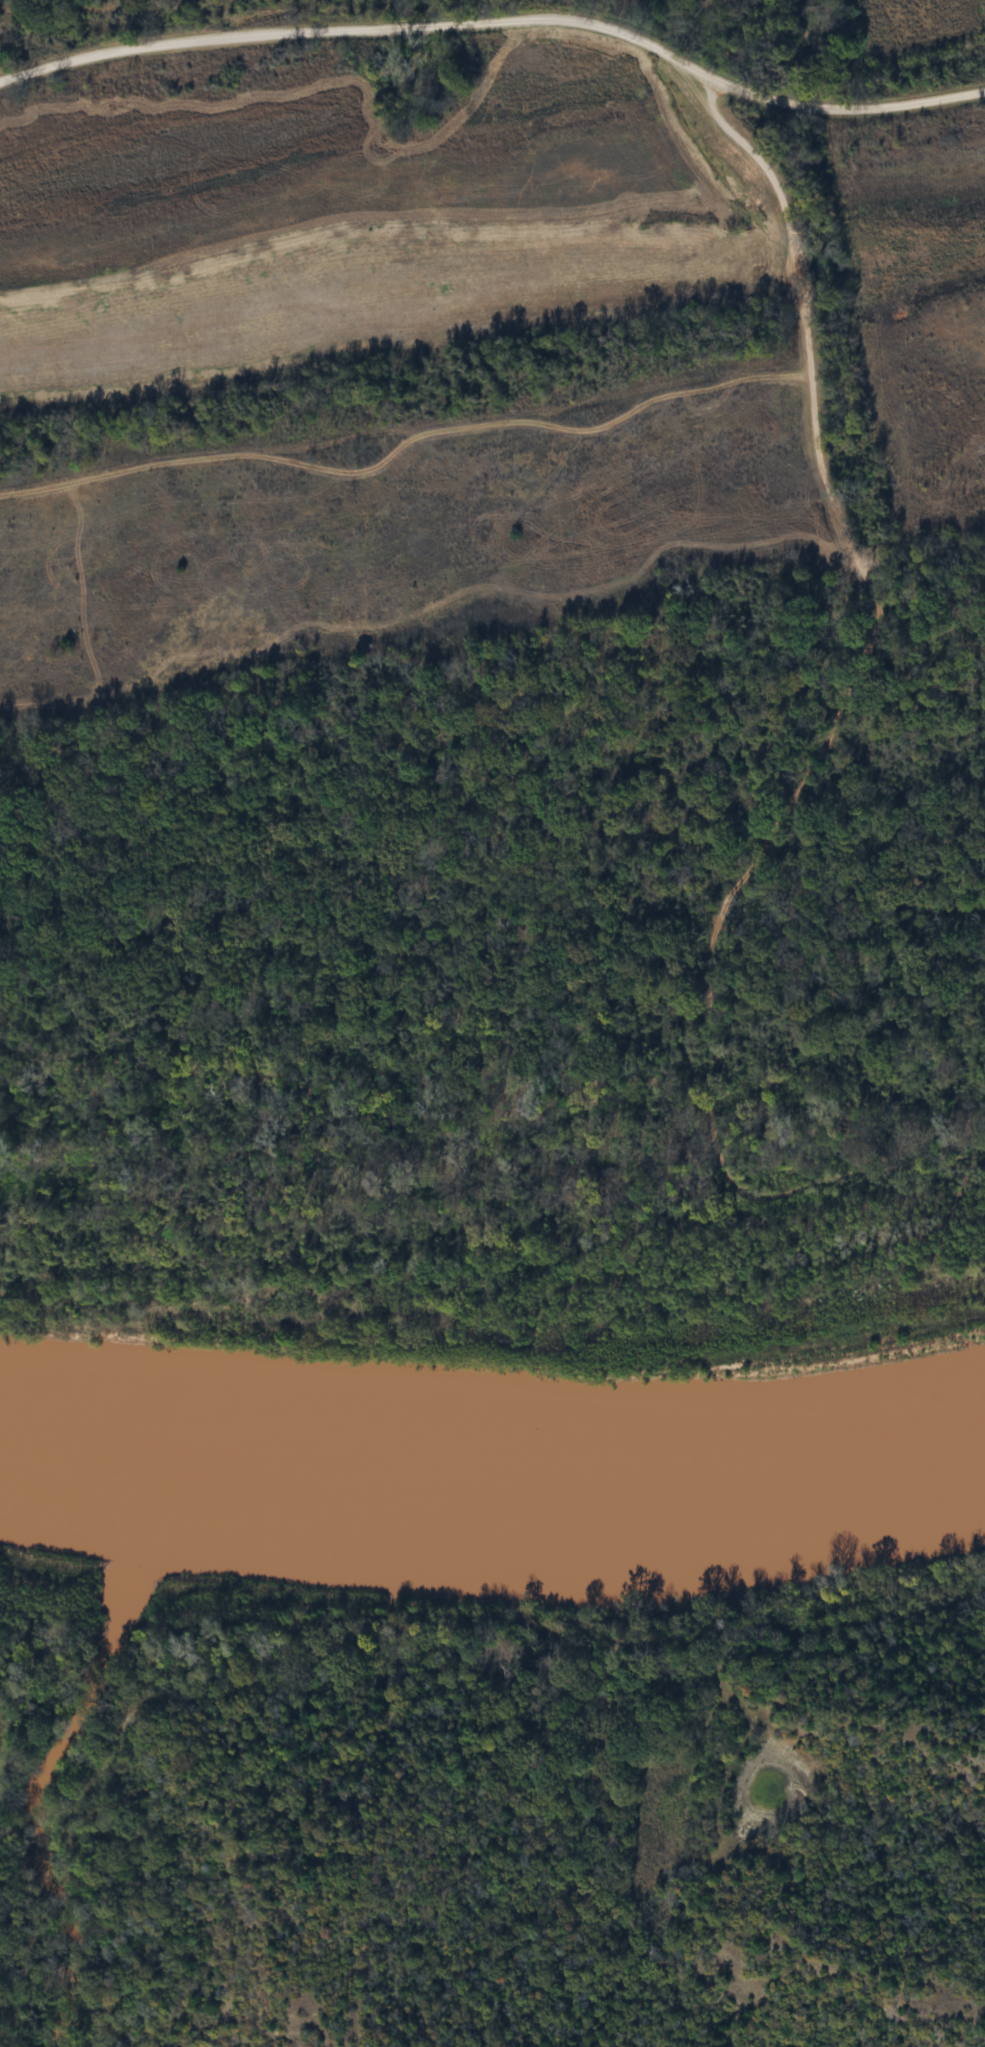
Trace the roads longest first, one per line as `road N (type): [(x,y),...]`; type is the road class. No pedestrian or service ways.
road 1 (residential): [(984,93),(877,107),(787,101),(568,16),(125,47),(0,82)]

